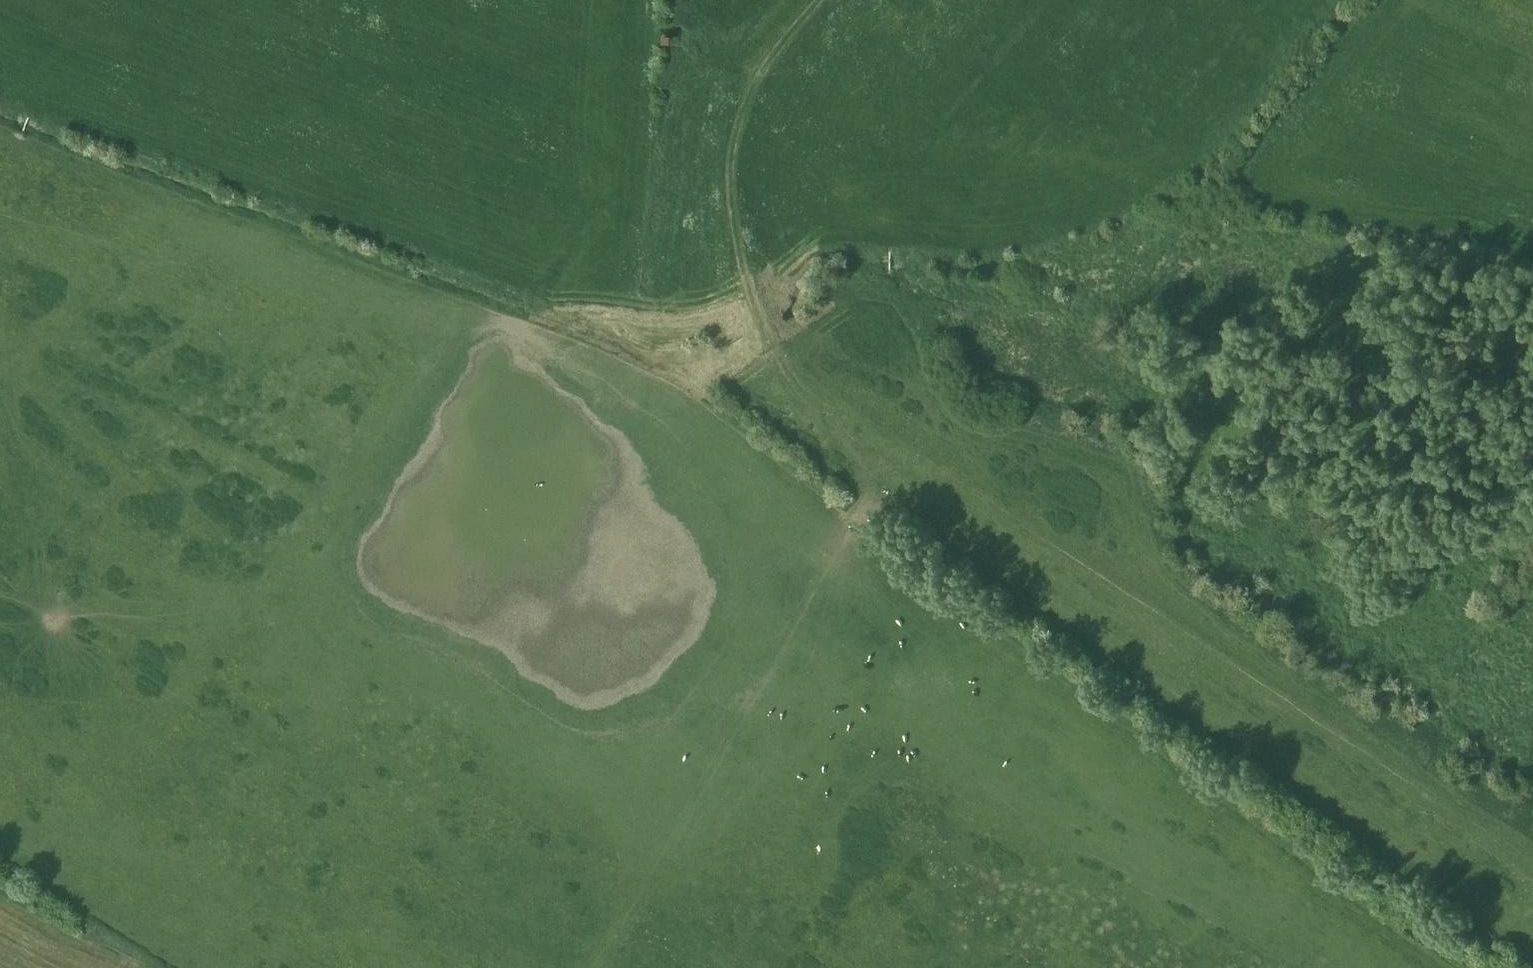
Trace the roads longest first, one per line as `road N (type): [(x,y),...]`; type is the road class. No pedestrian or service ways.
road 1 (track): [(824,0),(755,85),(741,133),(732,188),(742,260),(765,332),(787,359),(1532,861)]

